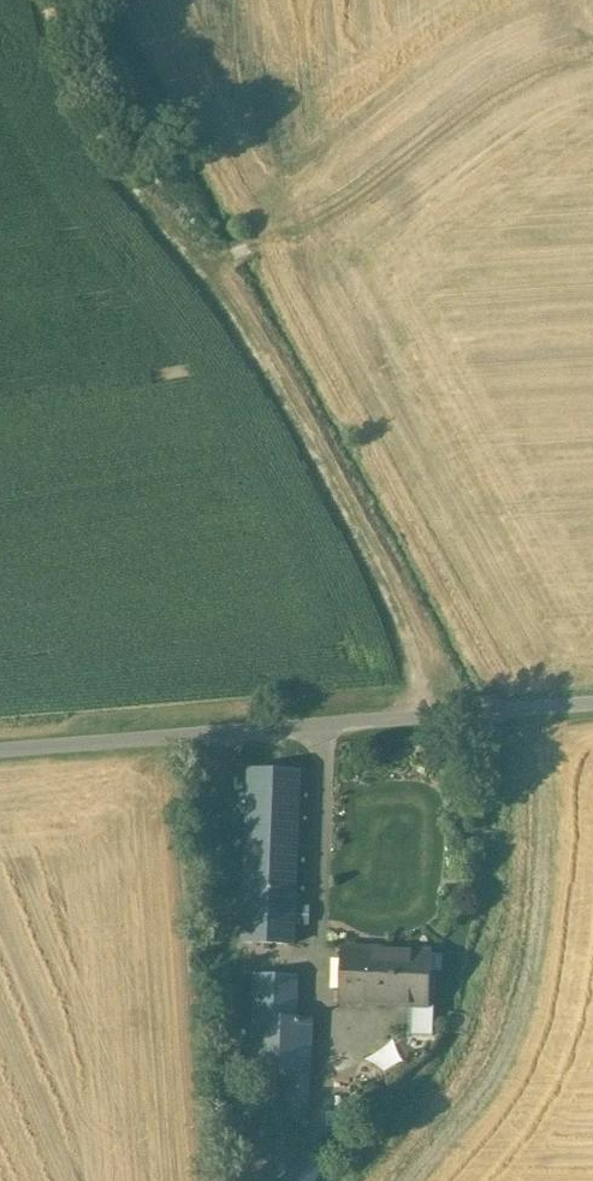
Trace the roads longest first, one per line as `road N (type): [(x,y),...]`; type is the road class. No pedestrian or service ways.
road 1 (track): [(431,716),(427,668),(378,560),(209,265),(90,115),(51,0)]
road 2 (unclassified): [(0,750),(592,705)]
road 3 (track): [(592,54),(508,81),(330,215),(209,265)]

